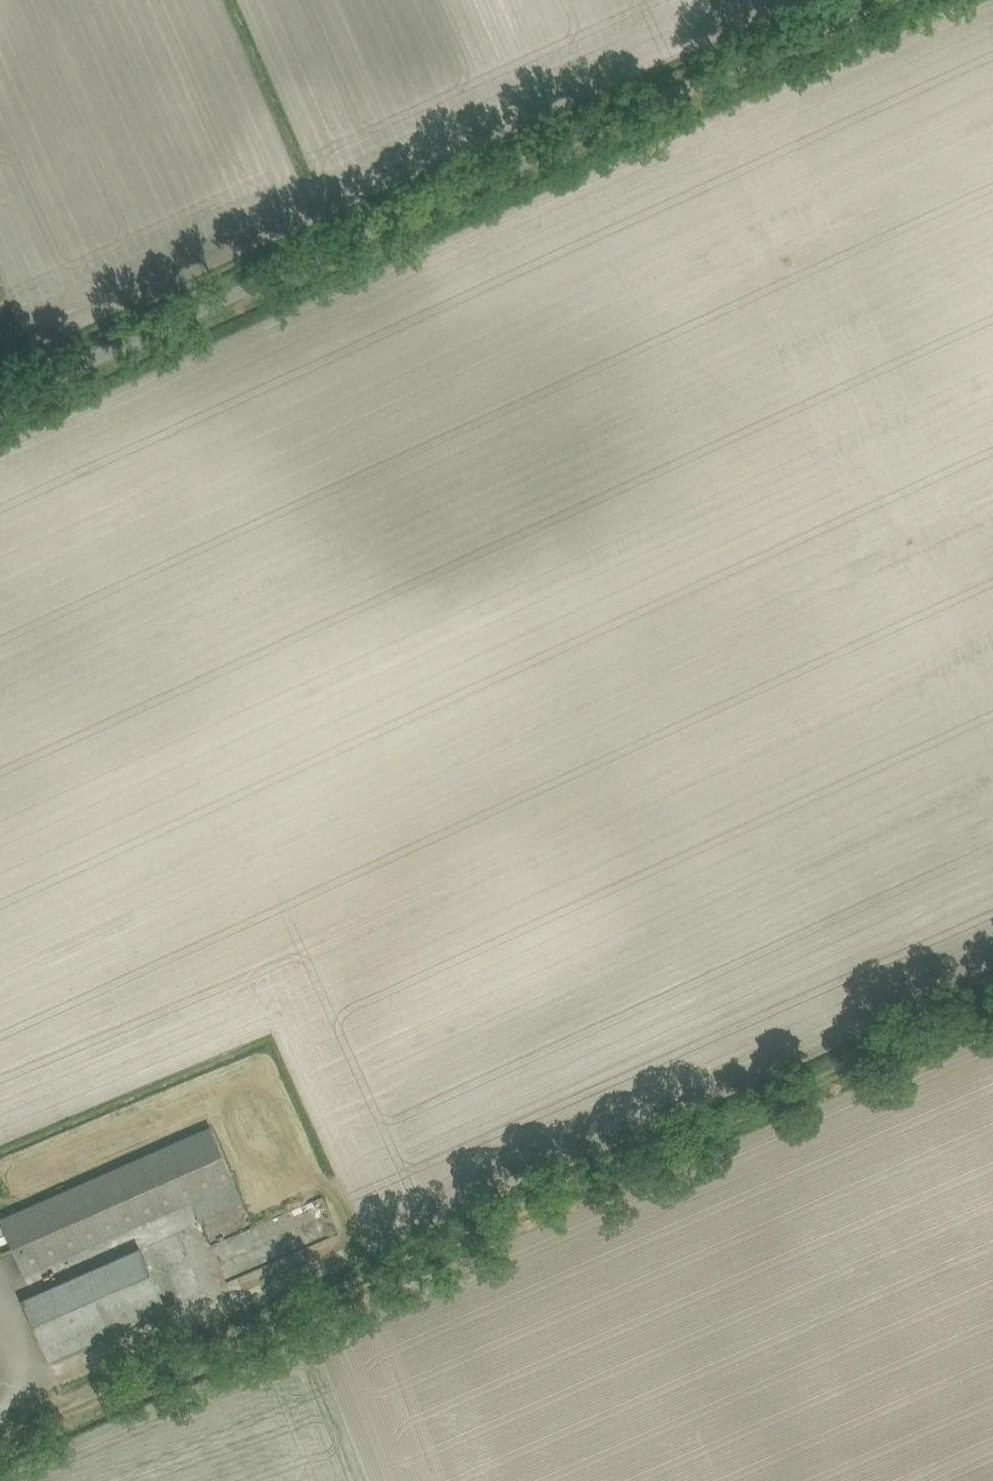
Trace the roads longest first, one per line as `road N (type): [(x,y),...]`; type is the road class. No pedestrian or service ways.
road 1 (unclassified): [(0,1449),(992,1006)]
road 2 (unclassified): [(0,390),(869,0)]

